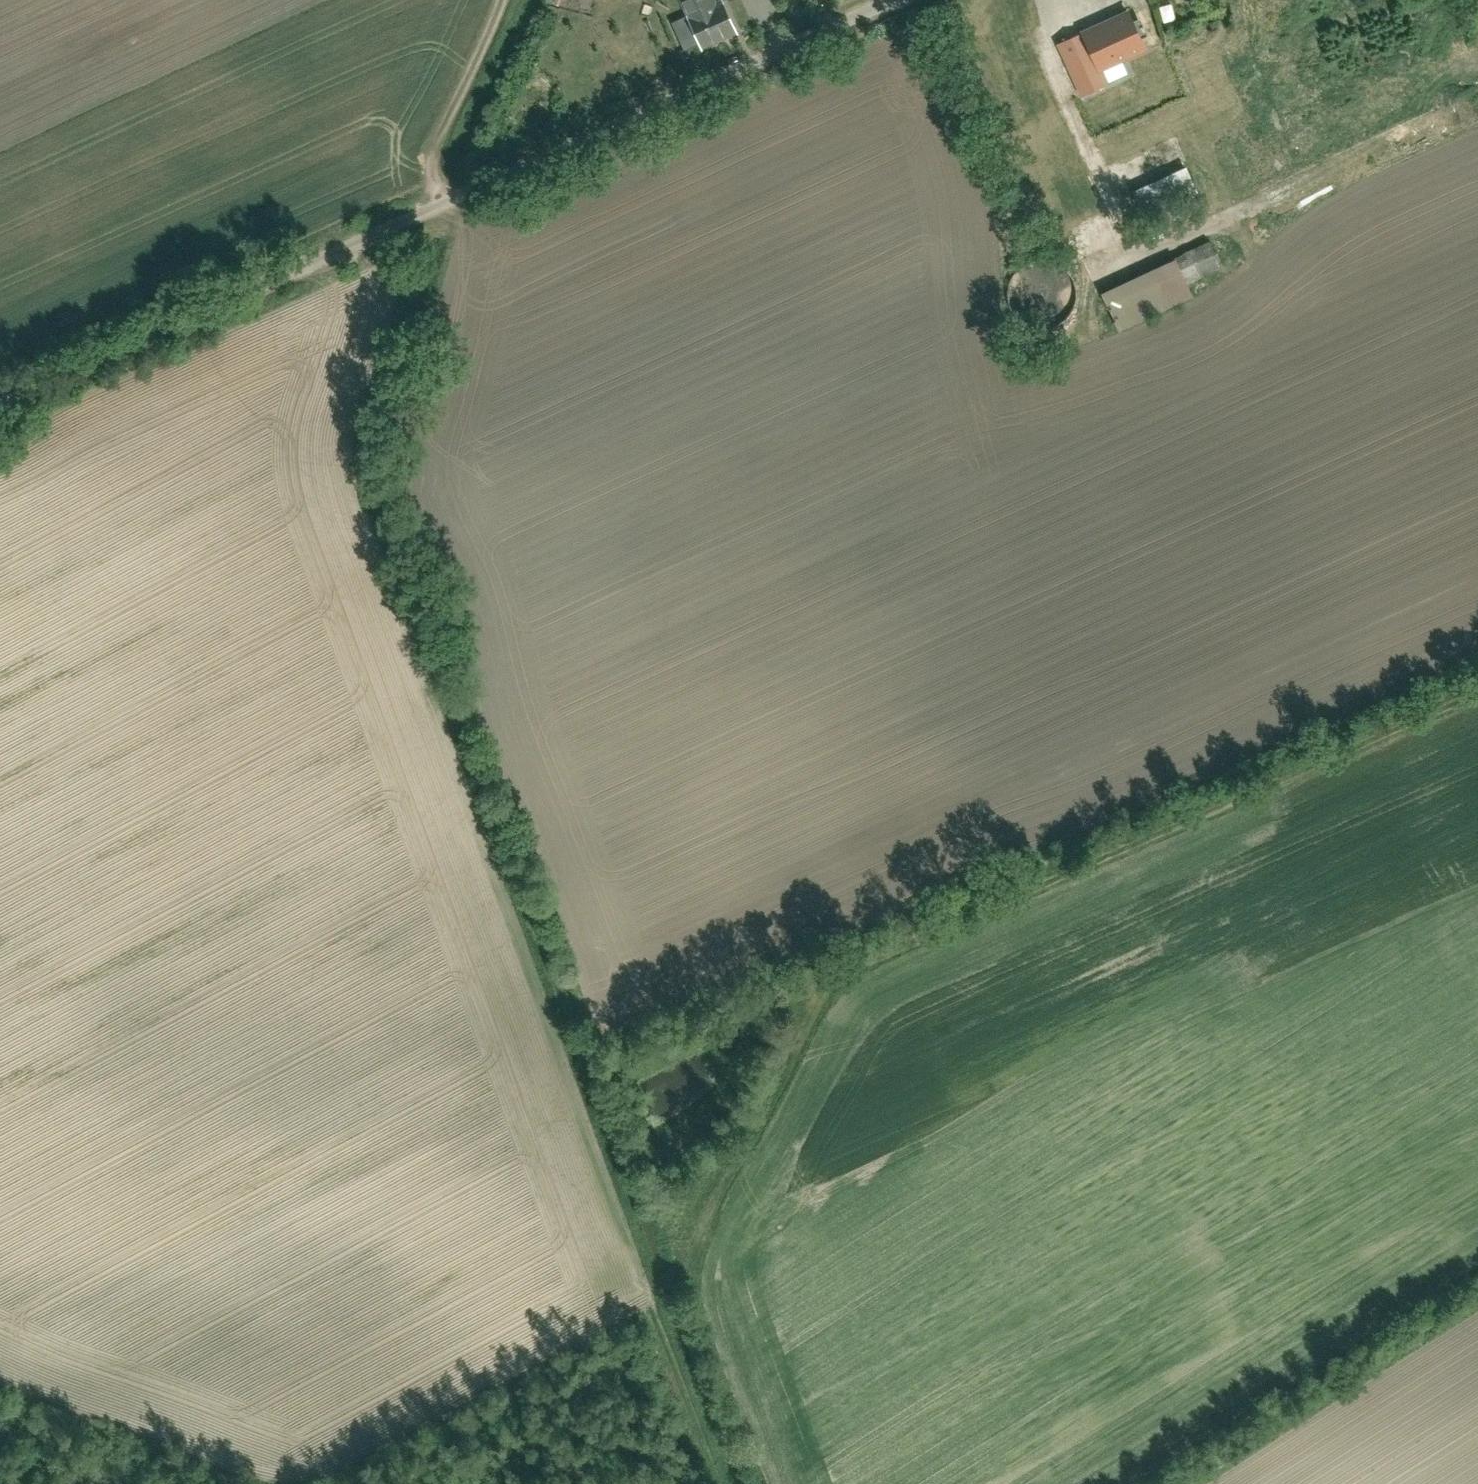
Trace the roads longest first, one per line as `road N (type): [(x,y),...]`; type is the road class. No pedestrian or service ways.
road 1 (unclassified): [(0,404),(887,0)]

